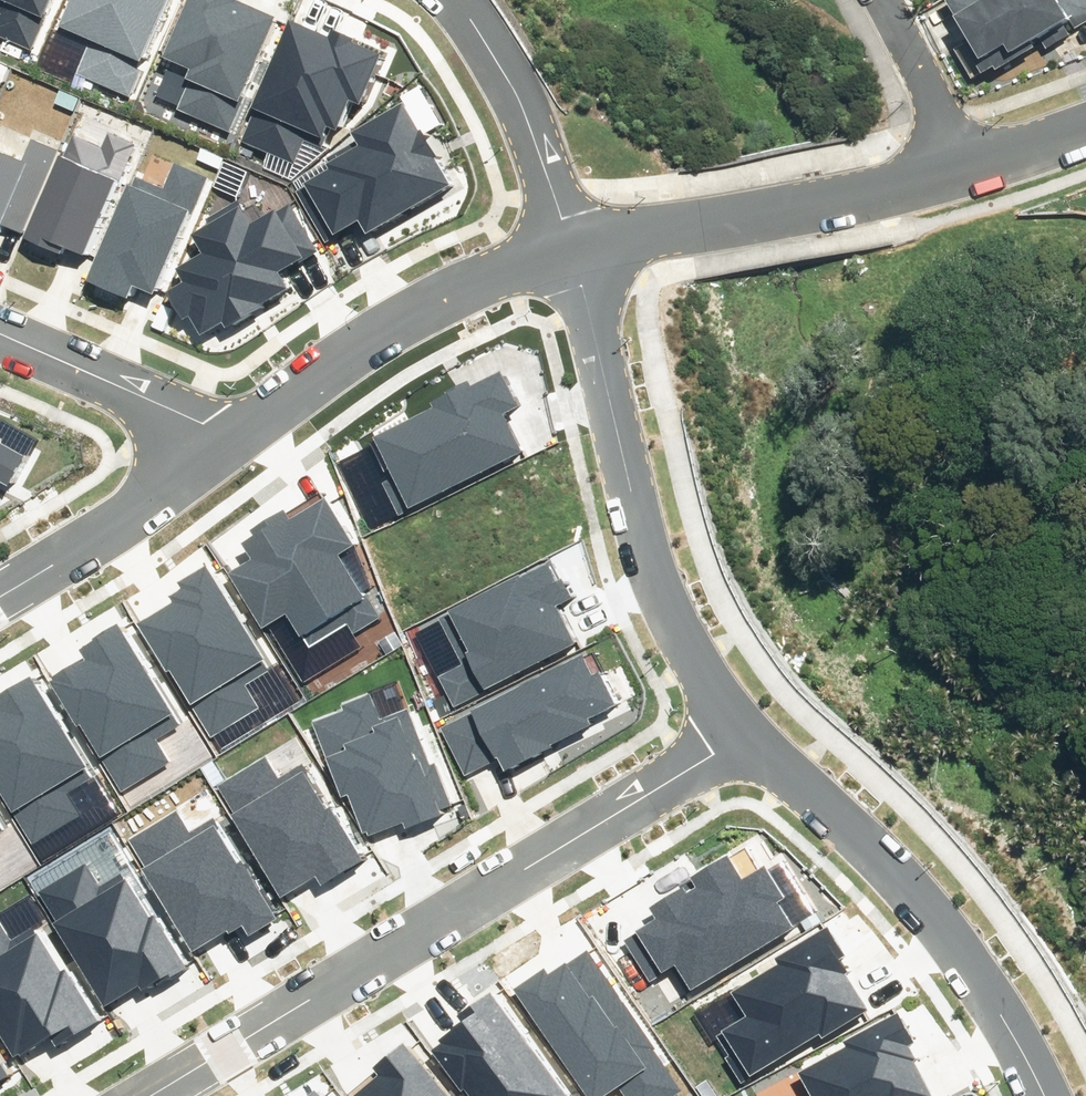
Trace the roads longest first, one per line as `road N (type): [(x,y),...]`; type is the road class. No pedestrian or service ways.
road 1 (residential): [(147,1095),(748,733)]
road 2 (residential): [(748,733),(665,611),(572,246)]
road 3 (residential): [(1045,1095),(973,968),(917,897),(748,733)]
road 4 (residential): [(969,167),(930,183),(572,246)]
road 5 (residential): [(572,246),(447,296),(357,350),(236,445)]
road 6 (residential): [(0,595),(236,445)]
road 7 (residential): [(449,0),(511,94),(572,246)]
road 8 (residential): [(236,445),(0,334)]
road 9 (residential): [(969,167),(884,0)]
road 10 (residential): [(1085,124),(969,167)]

